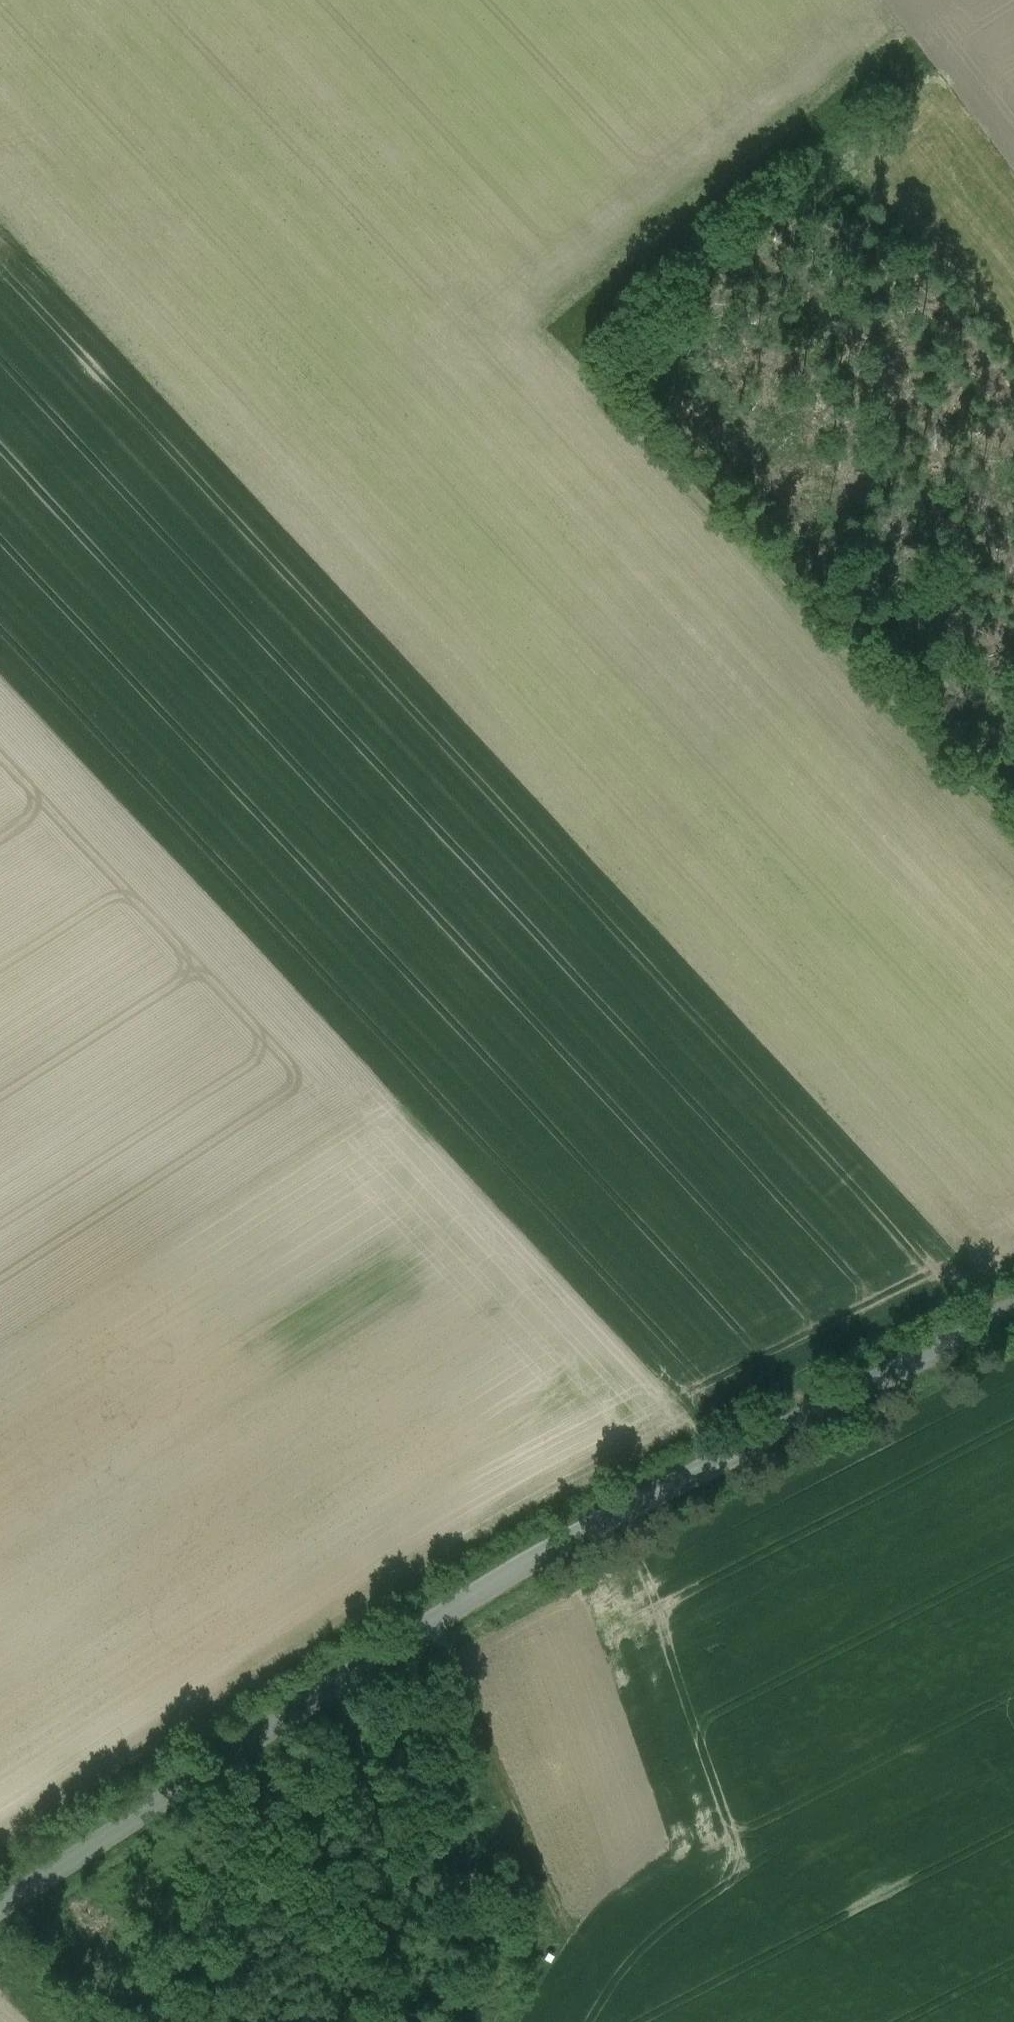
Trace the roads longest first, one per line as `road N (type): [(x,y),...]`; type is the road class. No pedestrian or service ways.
road 1 (unclassified): [(0,1909),(512,1573),(1013,1311)]
road 2 (track): [(584,350),(1013,812)]

